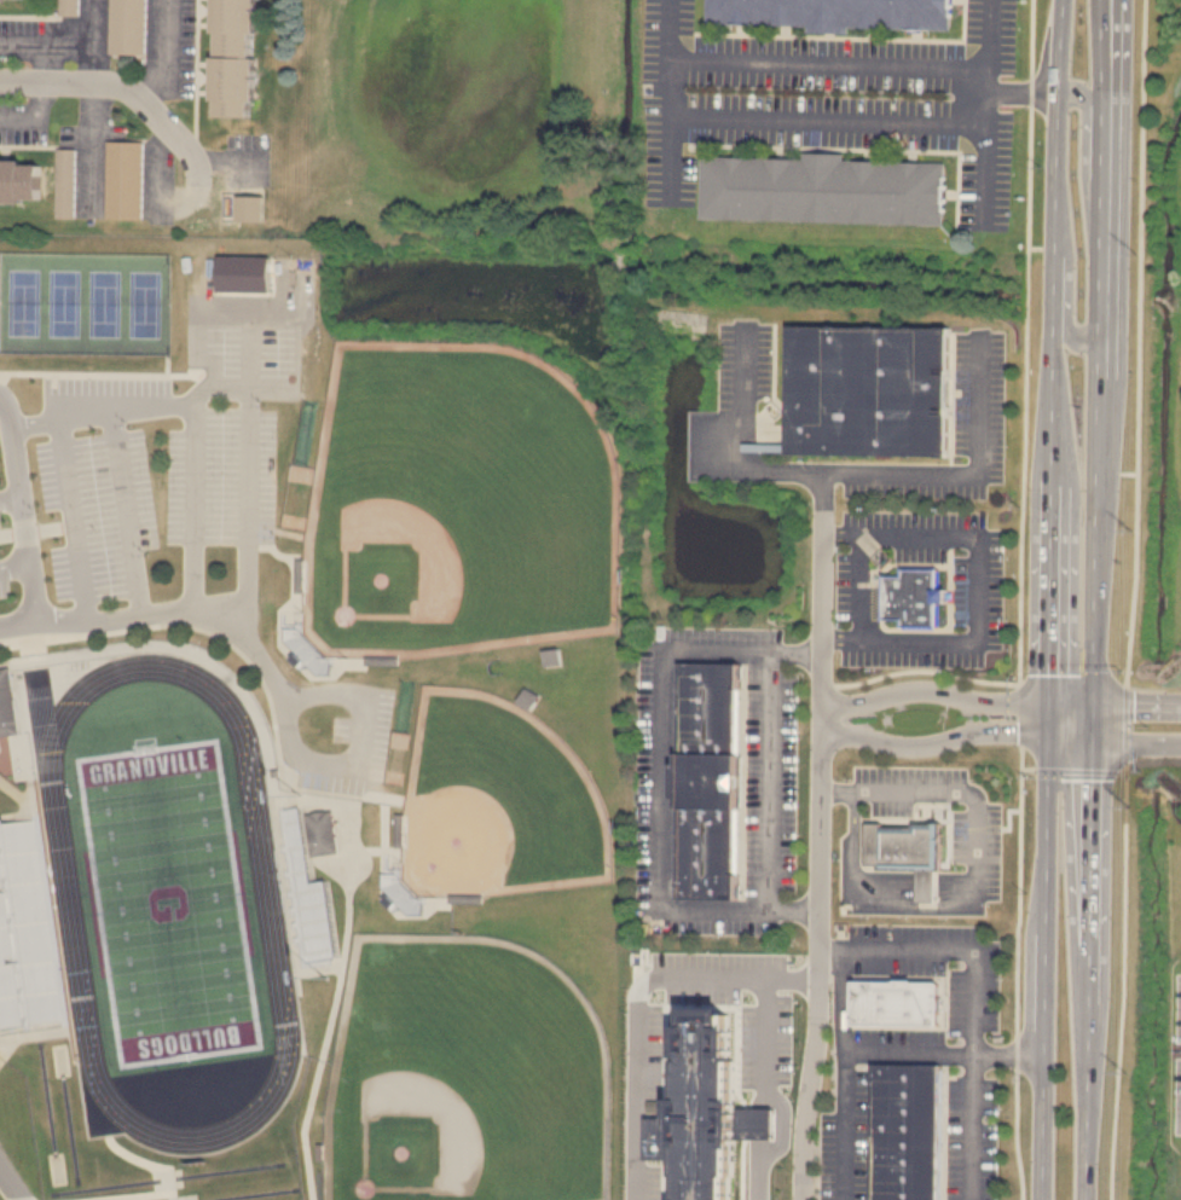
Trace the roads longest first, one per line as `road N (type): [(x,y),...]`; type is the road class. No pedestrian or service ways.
road 1 (secondary): [(1073,724),(1100,586),(1107,0)]
road 2 (secondary): [(1065,0),(1047,566),(1073,724)]
road 3 (secondary): [(1073,724),(1070,1199)]

